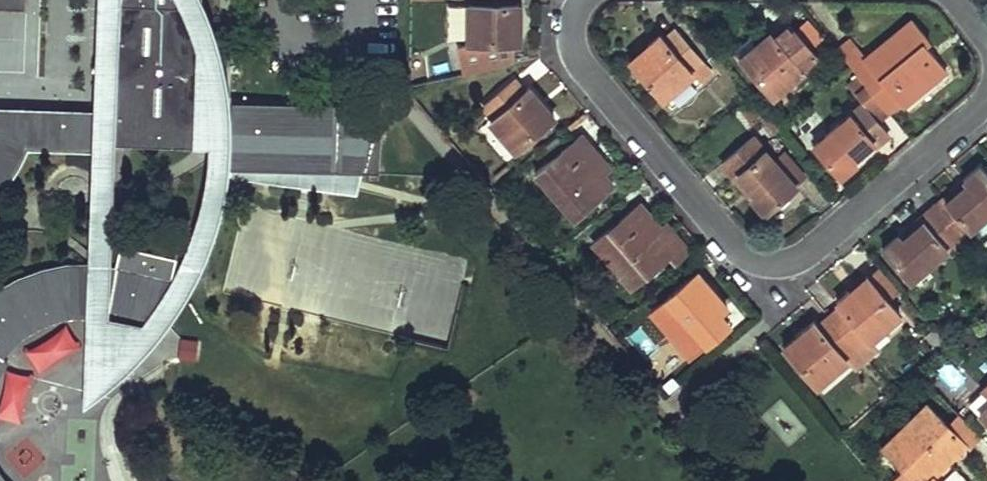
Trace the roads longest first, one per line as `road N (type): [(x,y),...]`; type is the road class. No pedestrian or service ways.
road 1 (residential): [(986,104),(806,256),(754,262),(576,60),(570,31),(583,0)]

